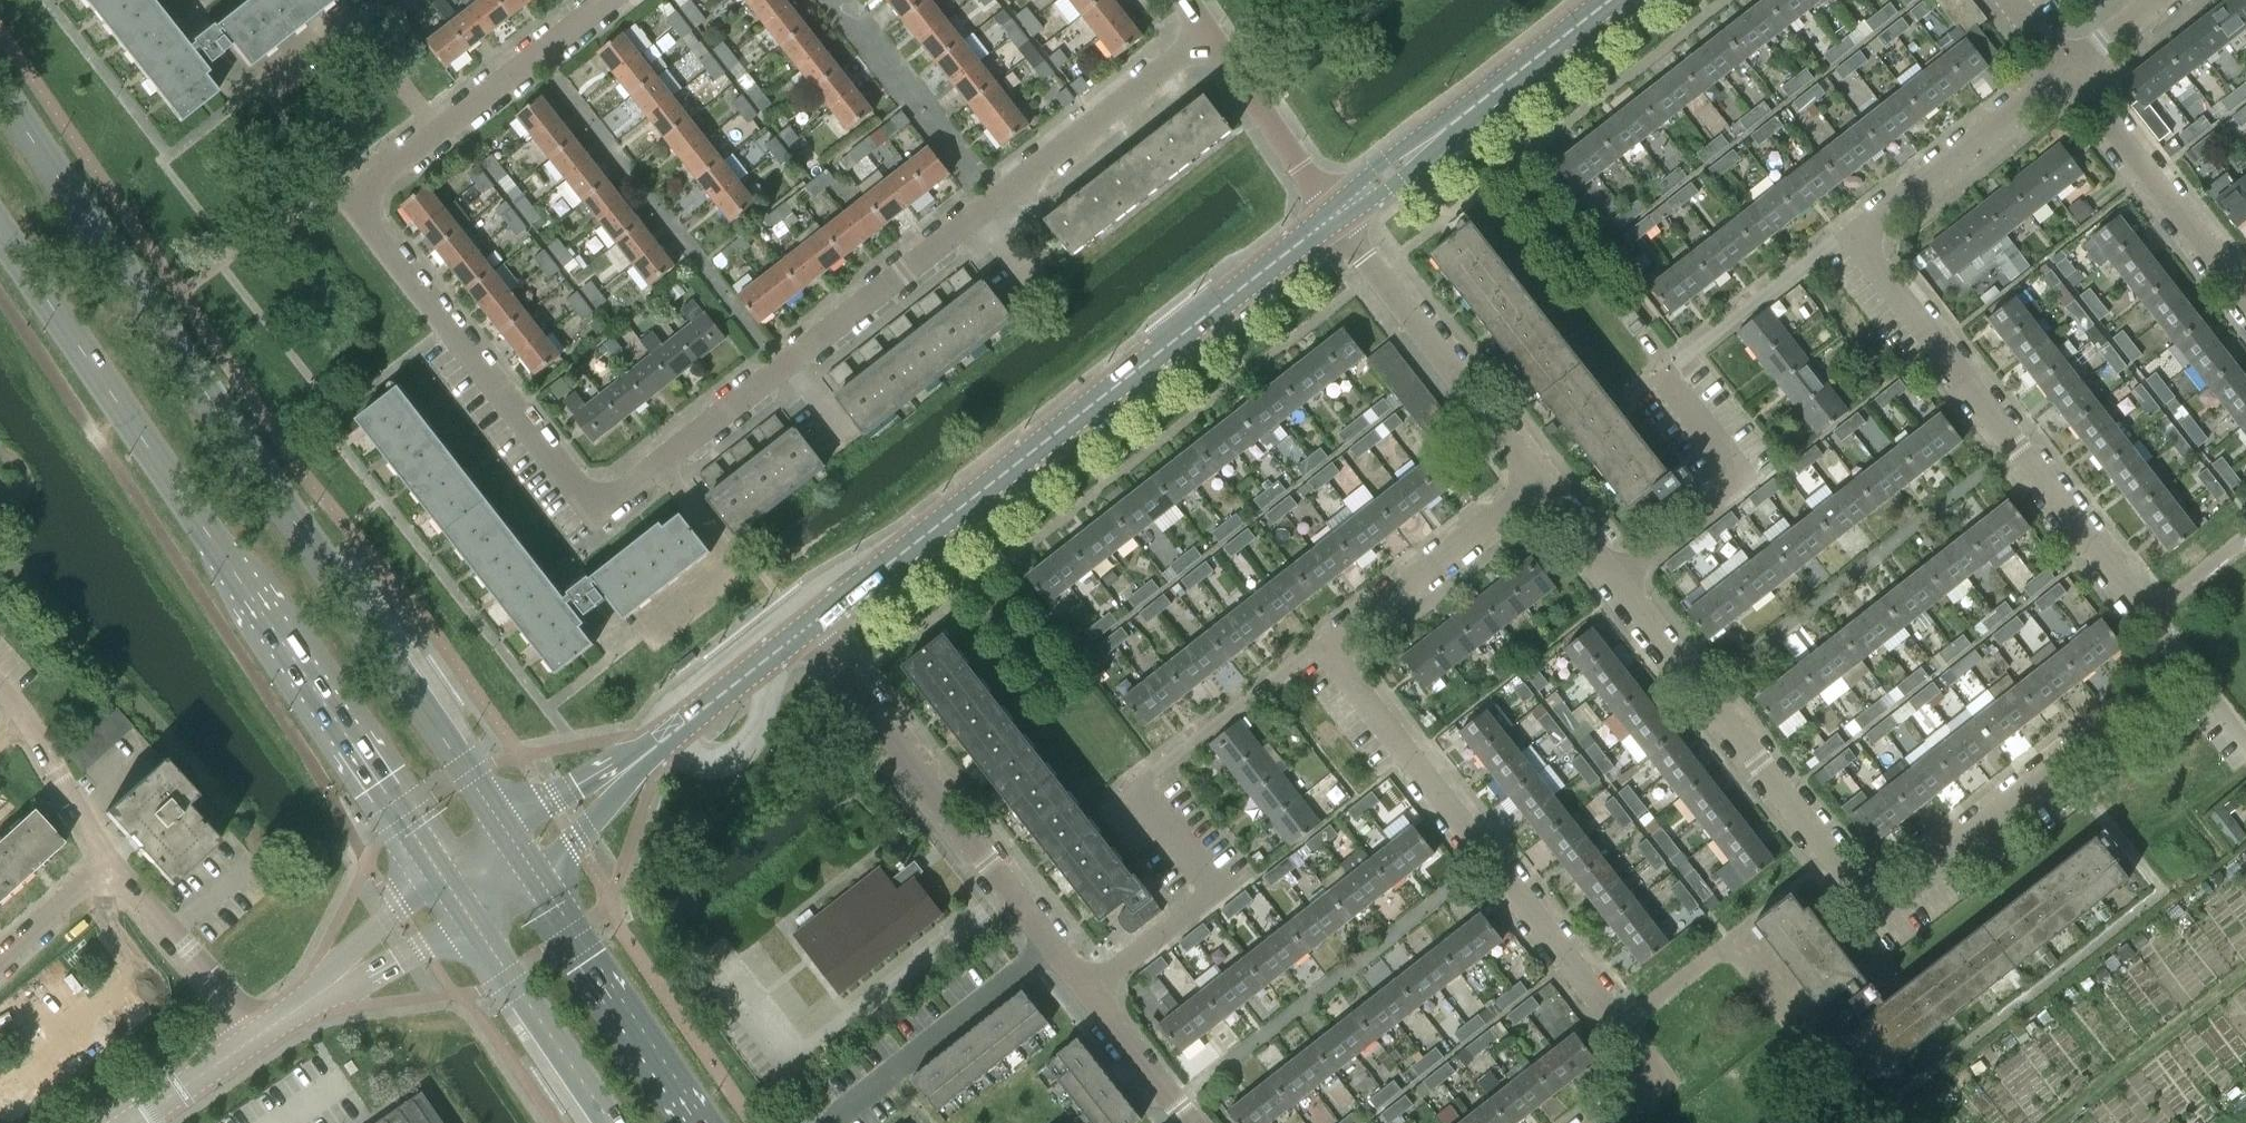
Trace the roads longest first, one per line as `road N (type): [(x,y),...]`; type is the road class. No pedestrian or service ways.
road 1 (residential): [(1878,895),(1904,889),(2188,664),(1856,236)]
road 2 (secondary): [(524,851),(0,91)]
road 3 (secondary): [(0,235),(455,901)]
road 4 (residential): [(597,494),(623,489),(1210,32)]
road 5 (residential): [(597,494),(573,481),(365,222),(360,199),(374,173),(601,0)]
road 6 (tertiary): [(807,629),(1335,214)]
road 7 (residential): [(1597,1122),(1634,1095),(1645,1075),(1637,1048),(1329,647)]
road 8 (residential): [(1616,577),(1743,481),(1661,375),(1836,241),(1856,236)]
road 9 (residential): [(1088,990),(1217,889),(1139,788),(1306,652),(1329,647)]
road 10 (residential): [(1878,895),(1855,885),(1616,577)]
road 11 (residential): [(1053,945),(807,629)]
road 12 (tertiary): [(524,851),(807,629)]
road 13 (tertiary): [(1335,214),(1612,0)]
road 14 (residential): [(1541,482),(1335,214)]
road 15 (secondary): [(710,1122),(524,851)]
road 16 (residential): [(2245,296),(2068,69)]
road 17 (residential): [(1053,945),(833,1119)]
road 18 (secondary): [(455,901),(610,1122)]
road 19 (residential): [(1856,236),(2068,69)]
road 20 (residential): [(1329,647),(1541,482)]
road 21 (tertiary): [(256,1033),(455,901)]
road 22 (track): [(2057,1122),(2245,976)]
road 23 (residential): [(256,1033),(104,866)]
road 24 (residential): [(1335,214),(1210,32)]
road 25 (residential): [(104,866),(58,775),(0,692)]
road 26 (residential): [(1191,1122),(1088,990)]
road 27 (tertiary): [(125,1122),(256,1033)]
road 28 (residential): [(0,958),(104,866)]
road 29 (residential): [(1616,577),(1541,482)]

